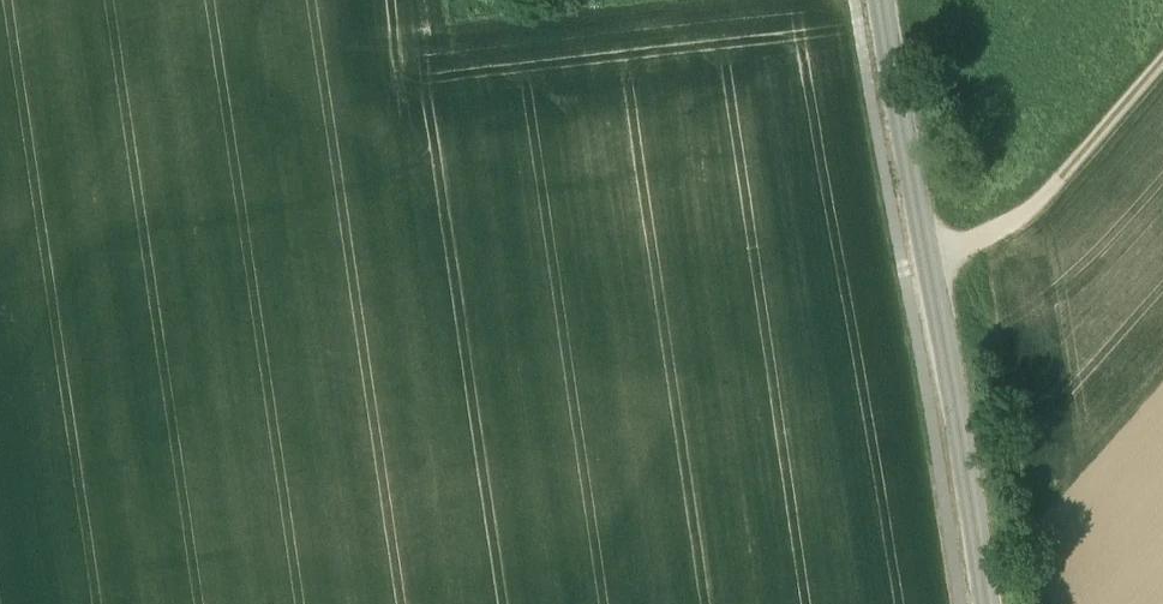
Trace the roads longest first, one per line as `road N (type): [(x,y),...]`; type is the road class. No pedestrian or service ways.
road 1 (secondary): [(881,0),(987,603)]
road 2 (track): [(1162,115),(1067,226),(1041,245),(1001,264),(930,274)]

